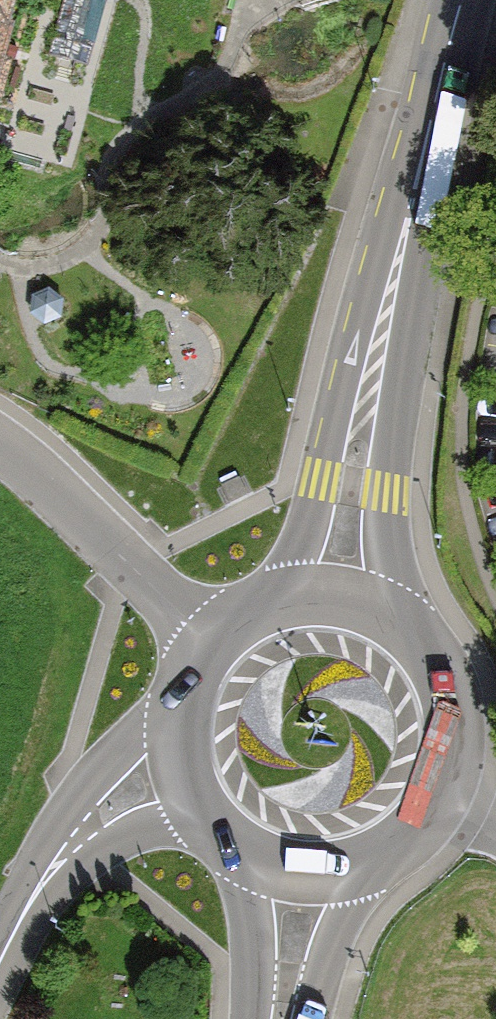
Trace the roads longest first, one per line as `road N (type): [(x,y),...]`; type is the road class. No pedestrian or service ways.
road 1 (secondary): [(463,0),(375,355),(336,595)]
road 2 (secondary): [(305,873),(358,868),(405,844),(444,799),(458,752),(454,697),(429,648),(388,612),(336,595)]
road 3 (unclassified): [(212,644),(0,441)]
road 4 (tertiary): [(181,761),(87,828),(0,961)]
road 5 (secondary): [(181,761),(204,815),(248,855),(305,873)]
road 6 (secondary): [(305,873),(281,1018)]
road 7 (secondary): [(336,595),(290,597),(247,614),(212,644)]
road 8 (secondary): [(212,644),(190,679),(179,719),(181,761)]

